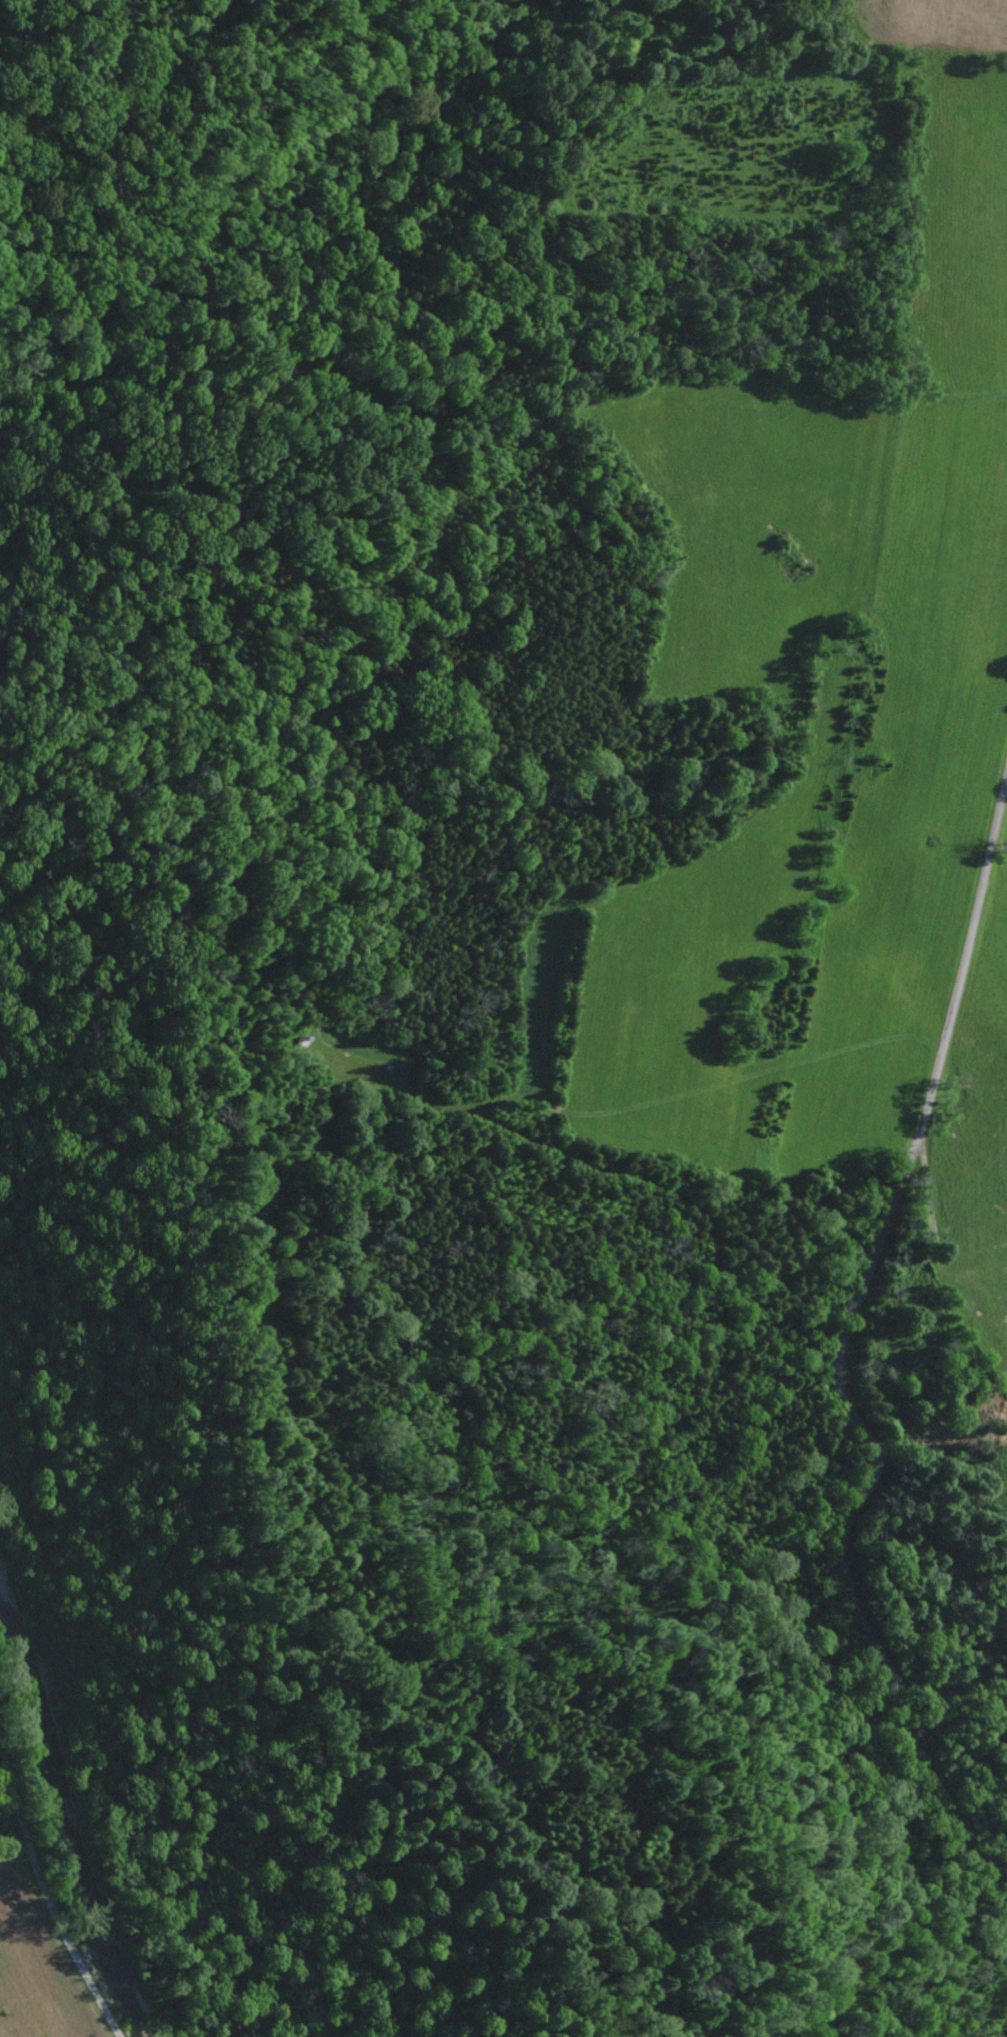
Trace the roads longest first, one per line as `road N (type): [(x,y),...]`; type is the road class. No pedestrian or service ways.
road 1 (residential): [(1006,1895),(963,1857),(853,1620),(847,1545),(871,1455),(838,1360),(903,1183),(953,1006),(1006,762)]
road 2 (residential): [(117,2036),(64,1933),(0,1752)]

